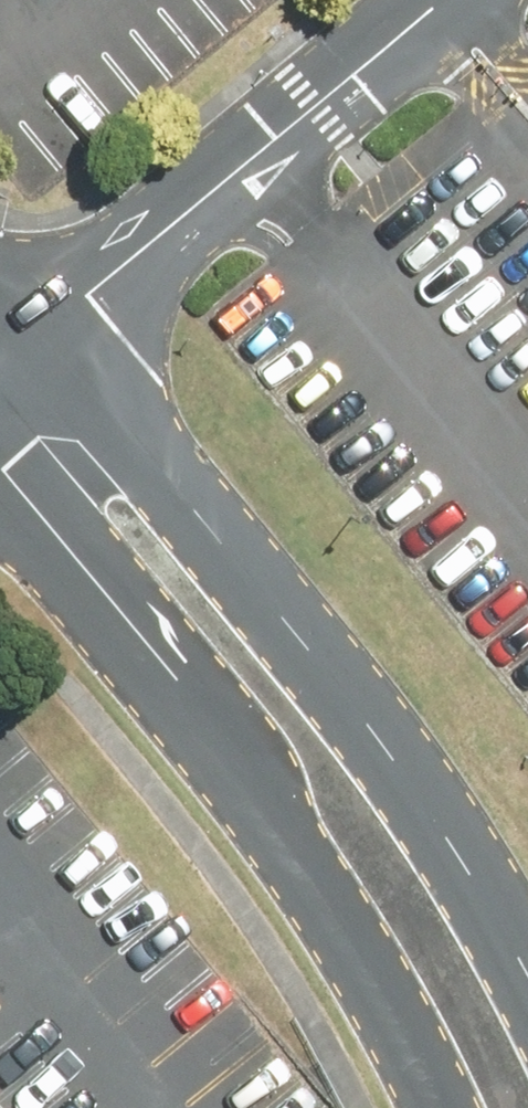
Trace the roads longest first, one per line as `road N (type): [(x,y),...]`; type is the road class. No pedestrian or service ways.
road 1 (unclassified): [(36,341),(412,761),(527,951)]
road 2 (unclassified): [(441,1107),(415,1045),(239,758),(0,472)]
road 3 (unclassified): [(445,0),(36,341)]

